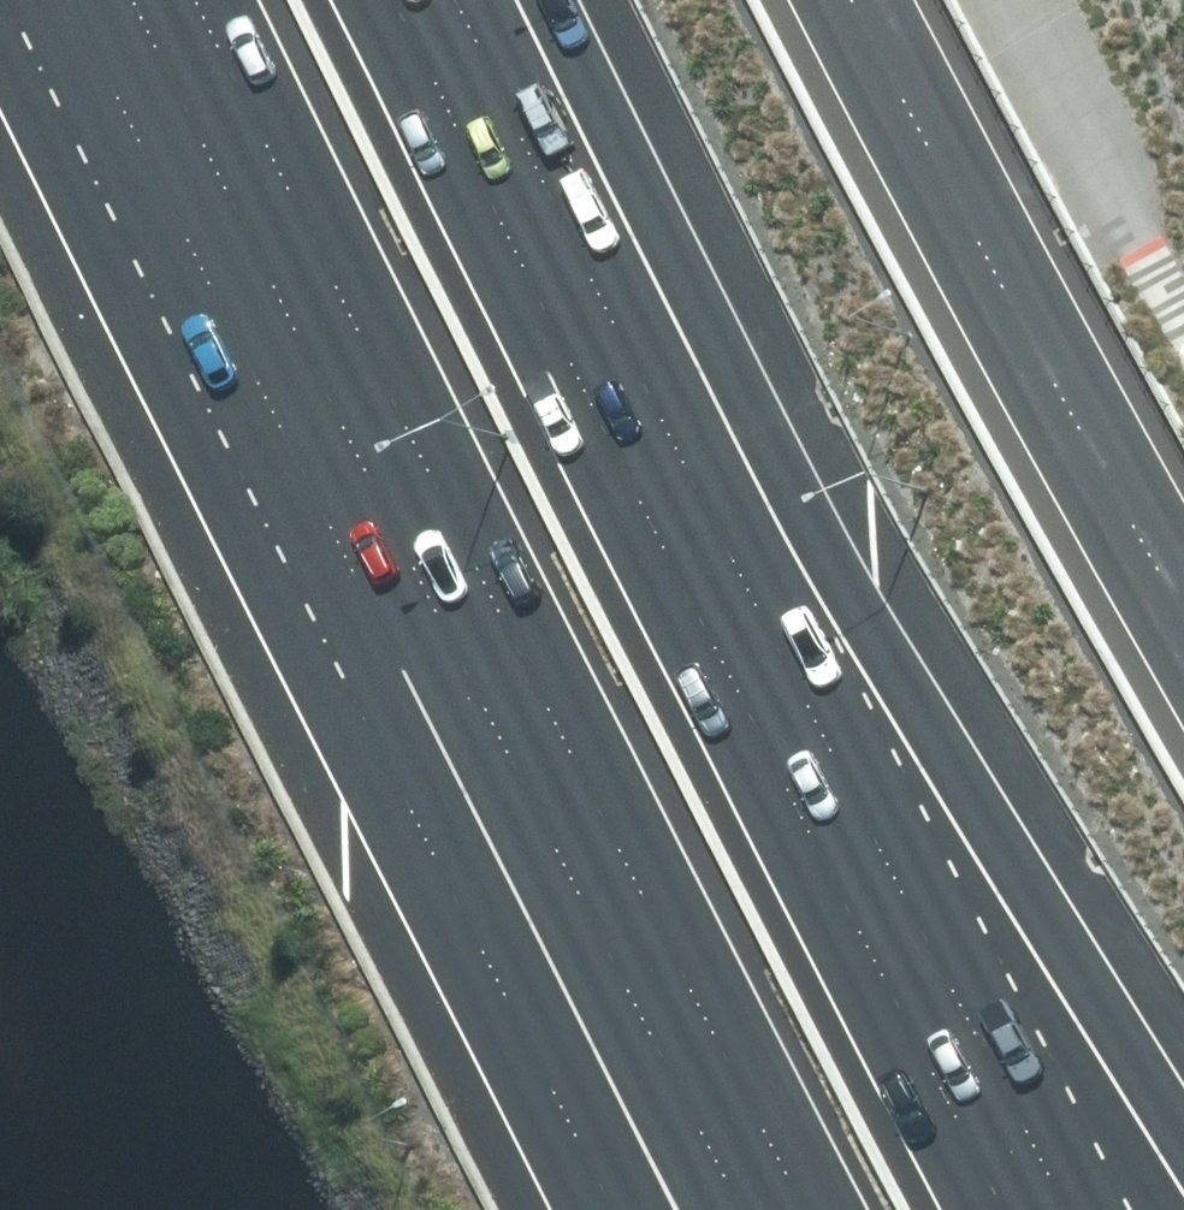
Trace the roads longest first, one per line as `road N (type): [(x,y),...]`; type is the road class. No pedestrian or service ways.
road 1 (motorway): [(790,1209),(160,0)]
road 2 (motorway): [(625,1209),(161,287),(73,0)]
road 3 (motorway): [(557,265),(1183,1197)]
road 4 (motorway): [(557,265),(926,969),(1065,1209)]
road 5 (motorway): [(441,0),(557,265)]

